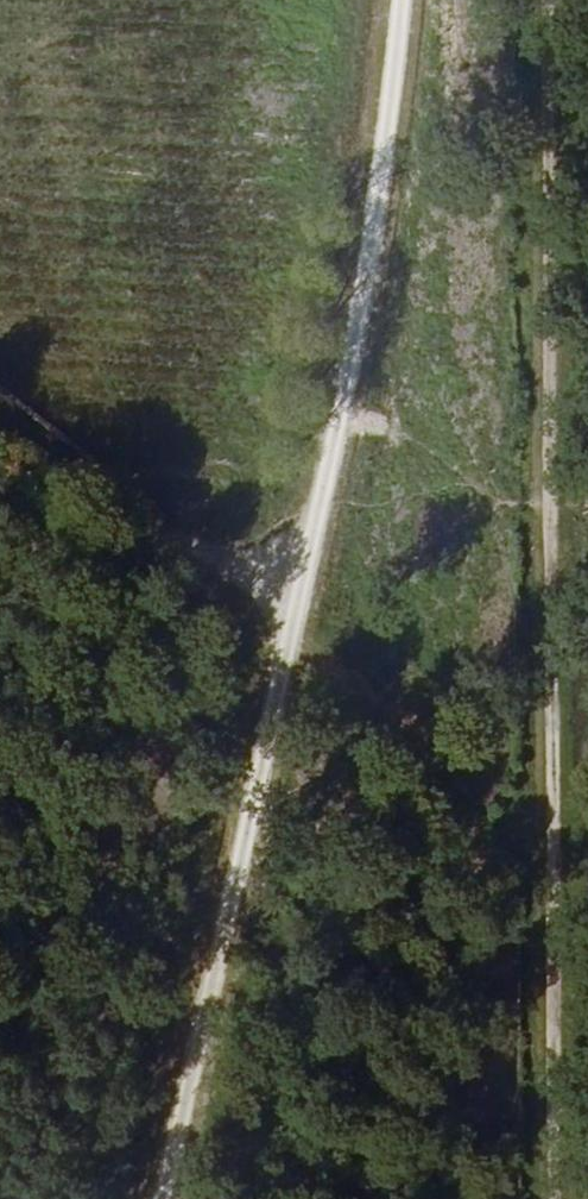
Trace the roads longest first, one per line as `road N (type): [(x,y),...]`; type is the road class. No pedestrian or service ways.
road 1 (track): [(158,1198),(398,234),(422,0)]
road 2 (track): [(556,0),(586,855)]
road 3 (track): [(0,423),(230,602),(309,613)]
road 4 (track): [(586,855),(587,1198)]

